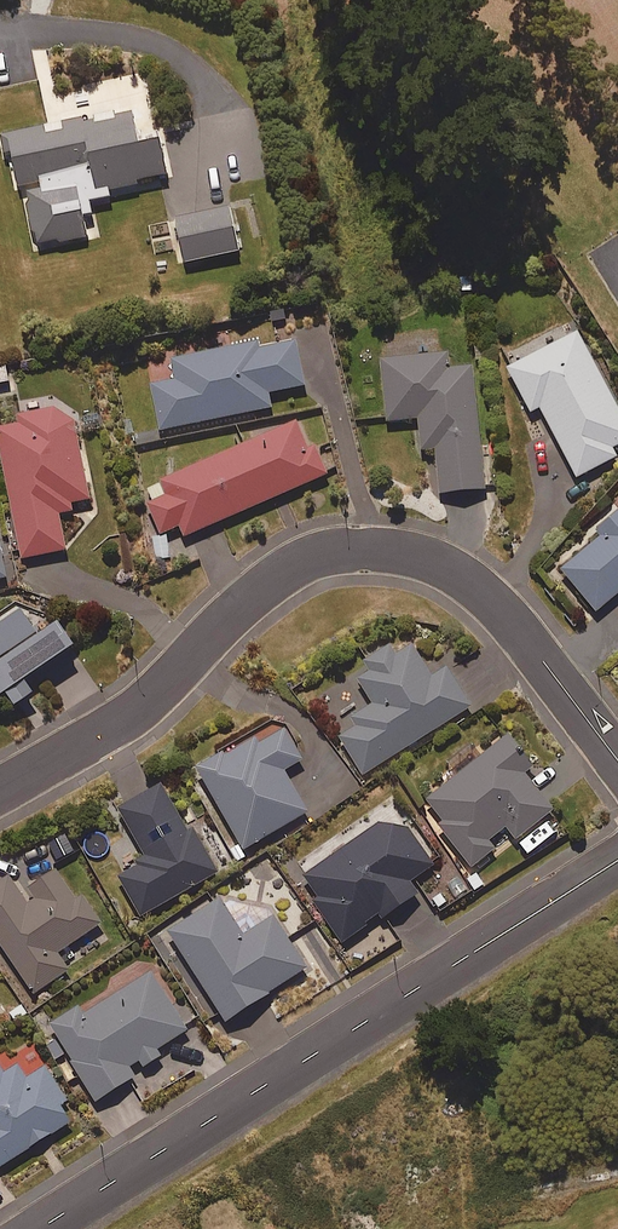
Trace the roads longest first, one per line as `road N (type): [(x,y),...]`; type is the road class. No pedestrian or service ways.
road 1 (residential): [(0,785),(138,706),(263,582),(298,561),(364,548),(444,567),(479,591),(617,761)]
road 2 (residential): [(39,1228),(617,860)]

